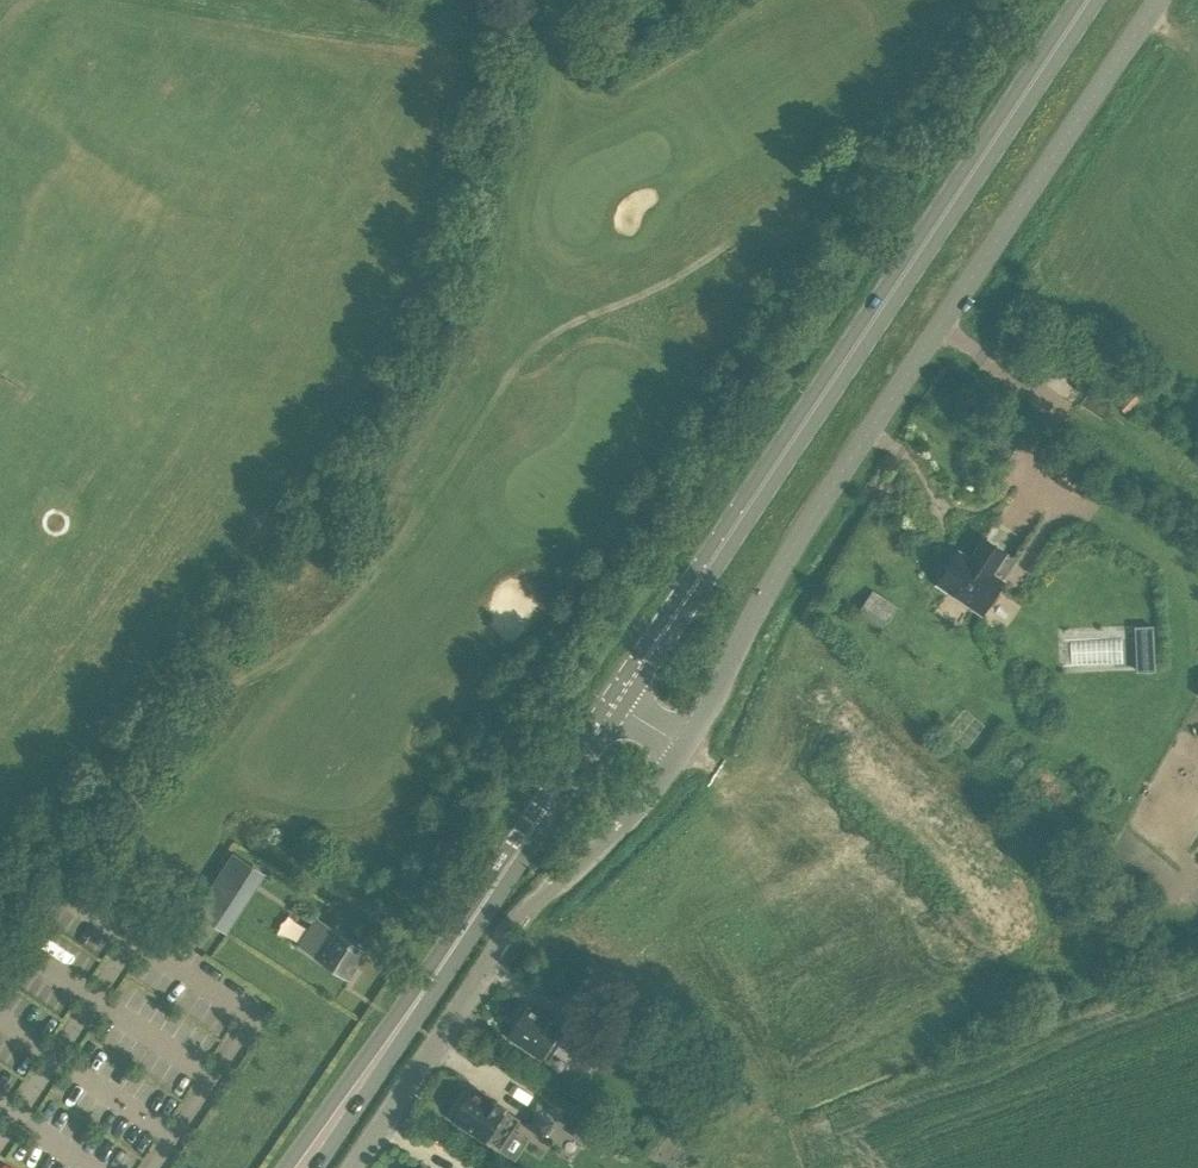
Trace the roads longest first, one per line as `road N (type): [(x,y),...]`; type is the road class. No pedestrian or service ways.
road 1 (unclassified): [(687,746),(833,483),(1156,0)]
road 2 (primary): [(616,703),(1074,0)]
road 3 (primary): [(299,1167),(616,703)]
road 4 (unclassified): [(351,1167),(517,924),(626,821),(687,746)]

